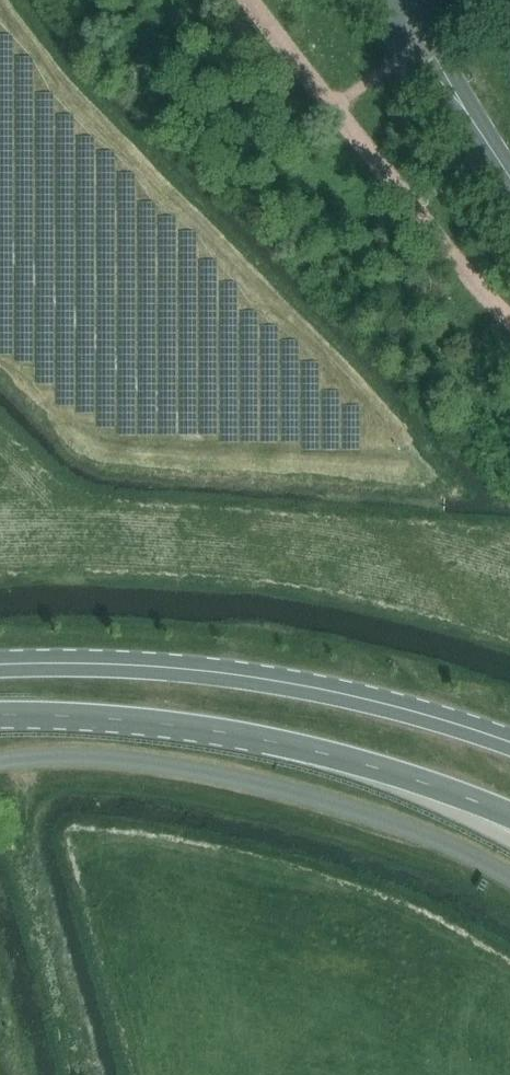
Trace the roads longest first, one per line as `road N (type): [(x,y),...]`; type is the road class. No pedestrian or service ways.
road 1 (unclassified): [(0,762),(104,757),(234,778),(396,824),(509,876)]
road 2 (primary): [(0,714),(123,719),(291,744),(509,814)]
road 3 (primary): [(509,741),(371,699),(248,675),(137,663),(0,663)]
road 4 (secondary): [(395,0),(408,54),(509,183)]
road 5 (secondary): [(509,169),(433,35),(426,0)]

